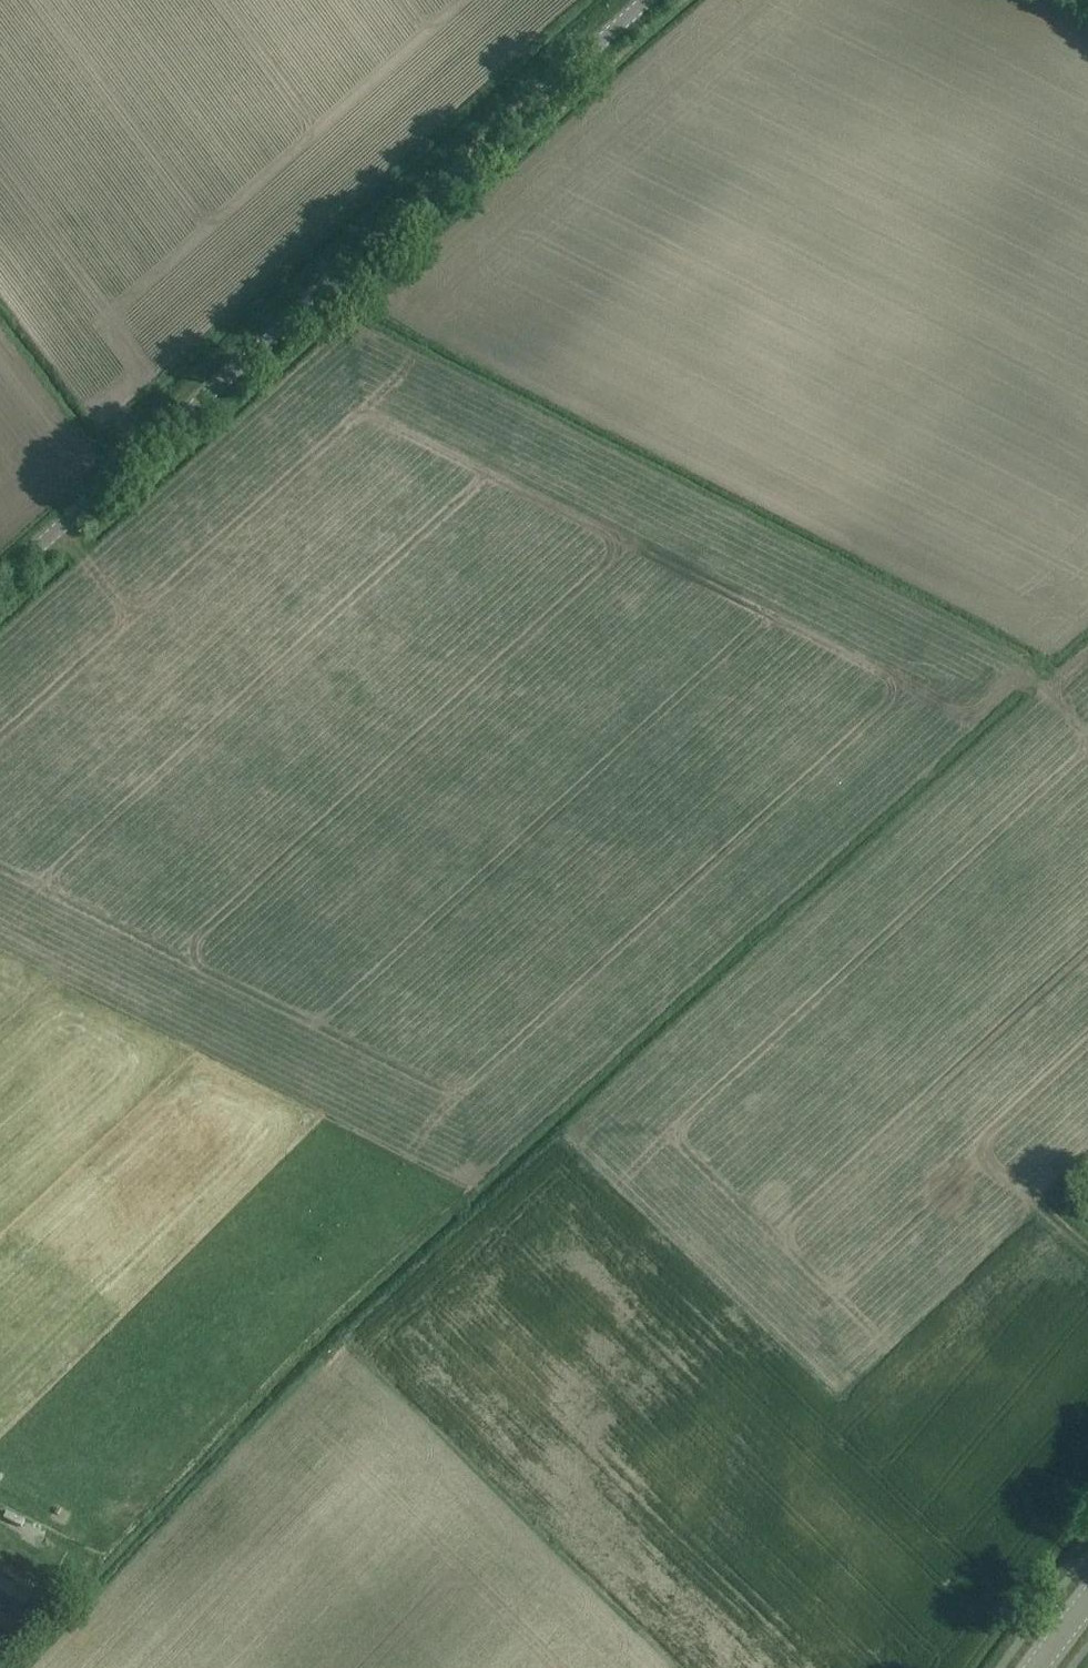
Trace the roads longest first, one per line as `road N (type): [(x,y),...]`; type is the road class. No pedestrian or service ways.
road 1 (unclassified): [(654,0),(0,588)]

